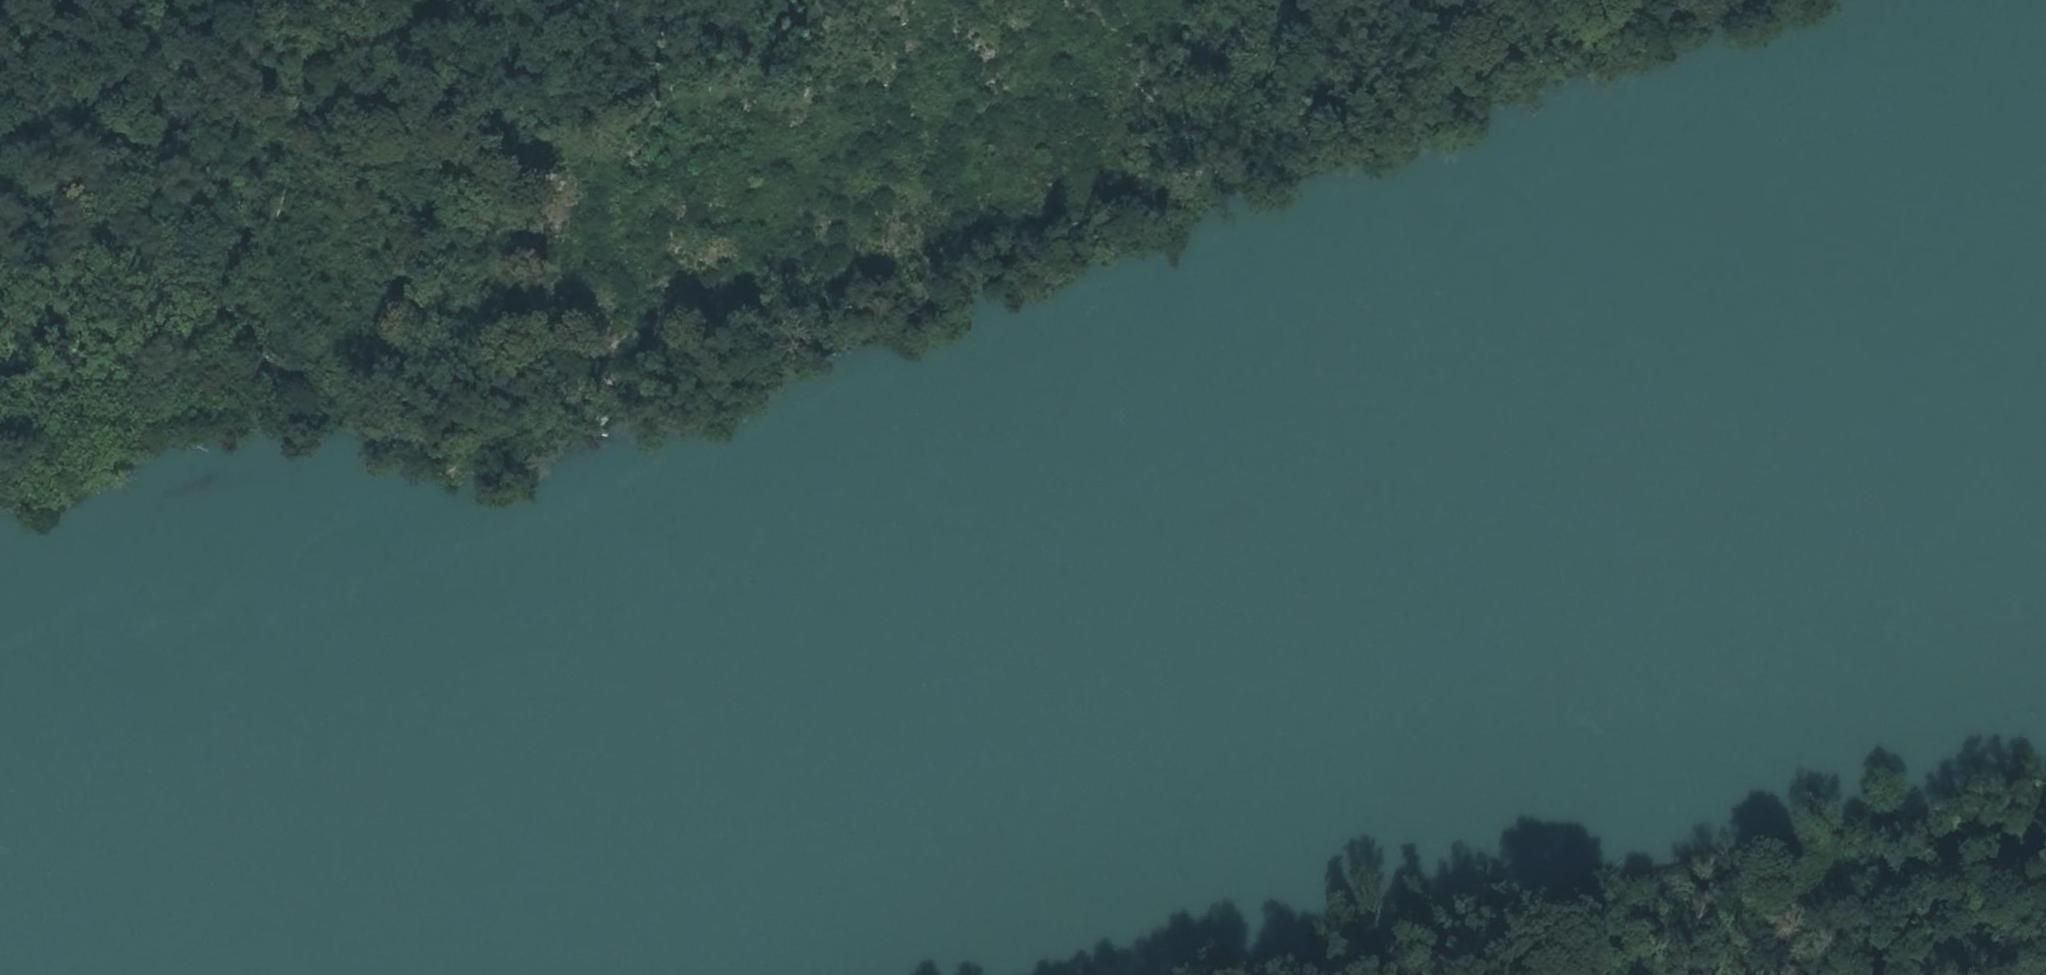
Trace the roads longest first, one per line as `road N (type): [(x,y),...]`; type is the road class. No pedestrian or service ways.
road 1 (track): [(291,363),(288,219),(330,104),(388,0)]

